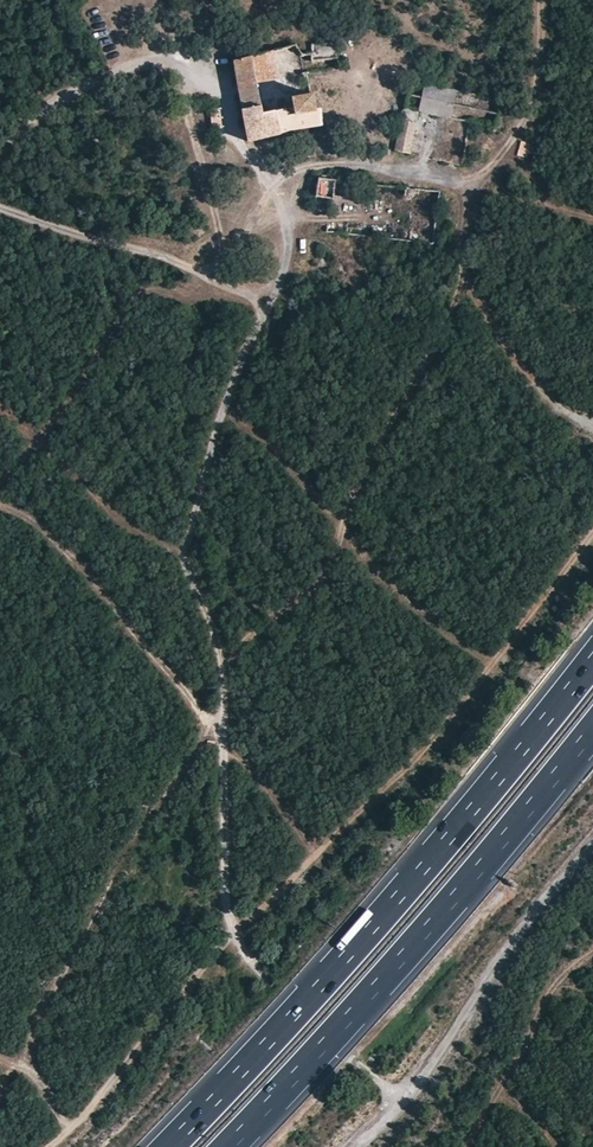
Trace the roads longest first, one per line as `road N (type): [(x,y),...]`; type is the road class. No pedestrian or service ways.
road 1 (track): [(221,731),(225,676),(185,555),(188,533),(226,396),(286,259),(287,230),(217,92),(192,70),(159,58),(133,64),(0,124)]
road 2 (track): [(48,1146),(214,956),(237,941),(225,916),(221,731),(61,547),(0,501)]
road 3 (track): [(402,1099),(237,941),(376,800),(592,533)]
road 4 (motorway): [(592,661),(333,972),(169,1146)]
road 5 (motorway): [(225,1146),(366,997),(592,726)]
road 6 (track): [(353,1146),(437,1064),(592,846)]
road 7 (track): [(266,308),(161,256),(0,207)]

